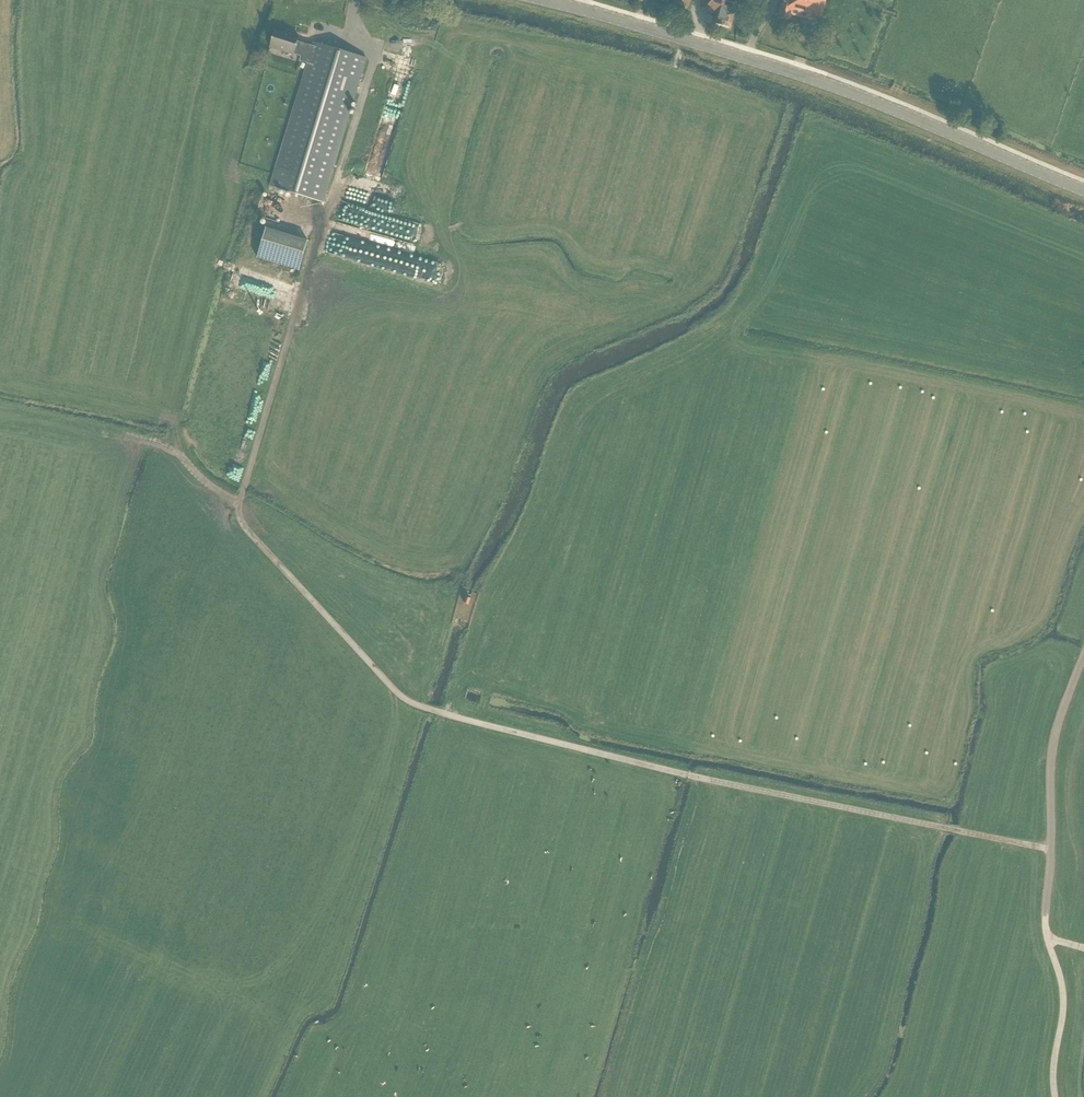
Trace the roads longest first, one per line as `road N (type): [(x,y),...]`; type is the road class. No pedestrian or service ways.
road 1 (track): [(1050,850),(682,775),(405,699),(239,515),(326,210)]
road 2 (tertiary): [(1083,191),(821,83),(542,0)]
road 3 (track): [(1055,1096),(1063,988),(1045,904),(1053,738),(1083,652)]
road 4 (track): [(239,501),(164,446),(131,436)]

